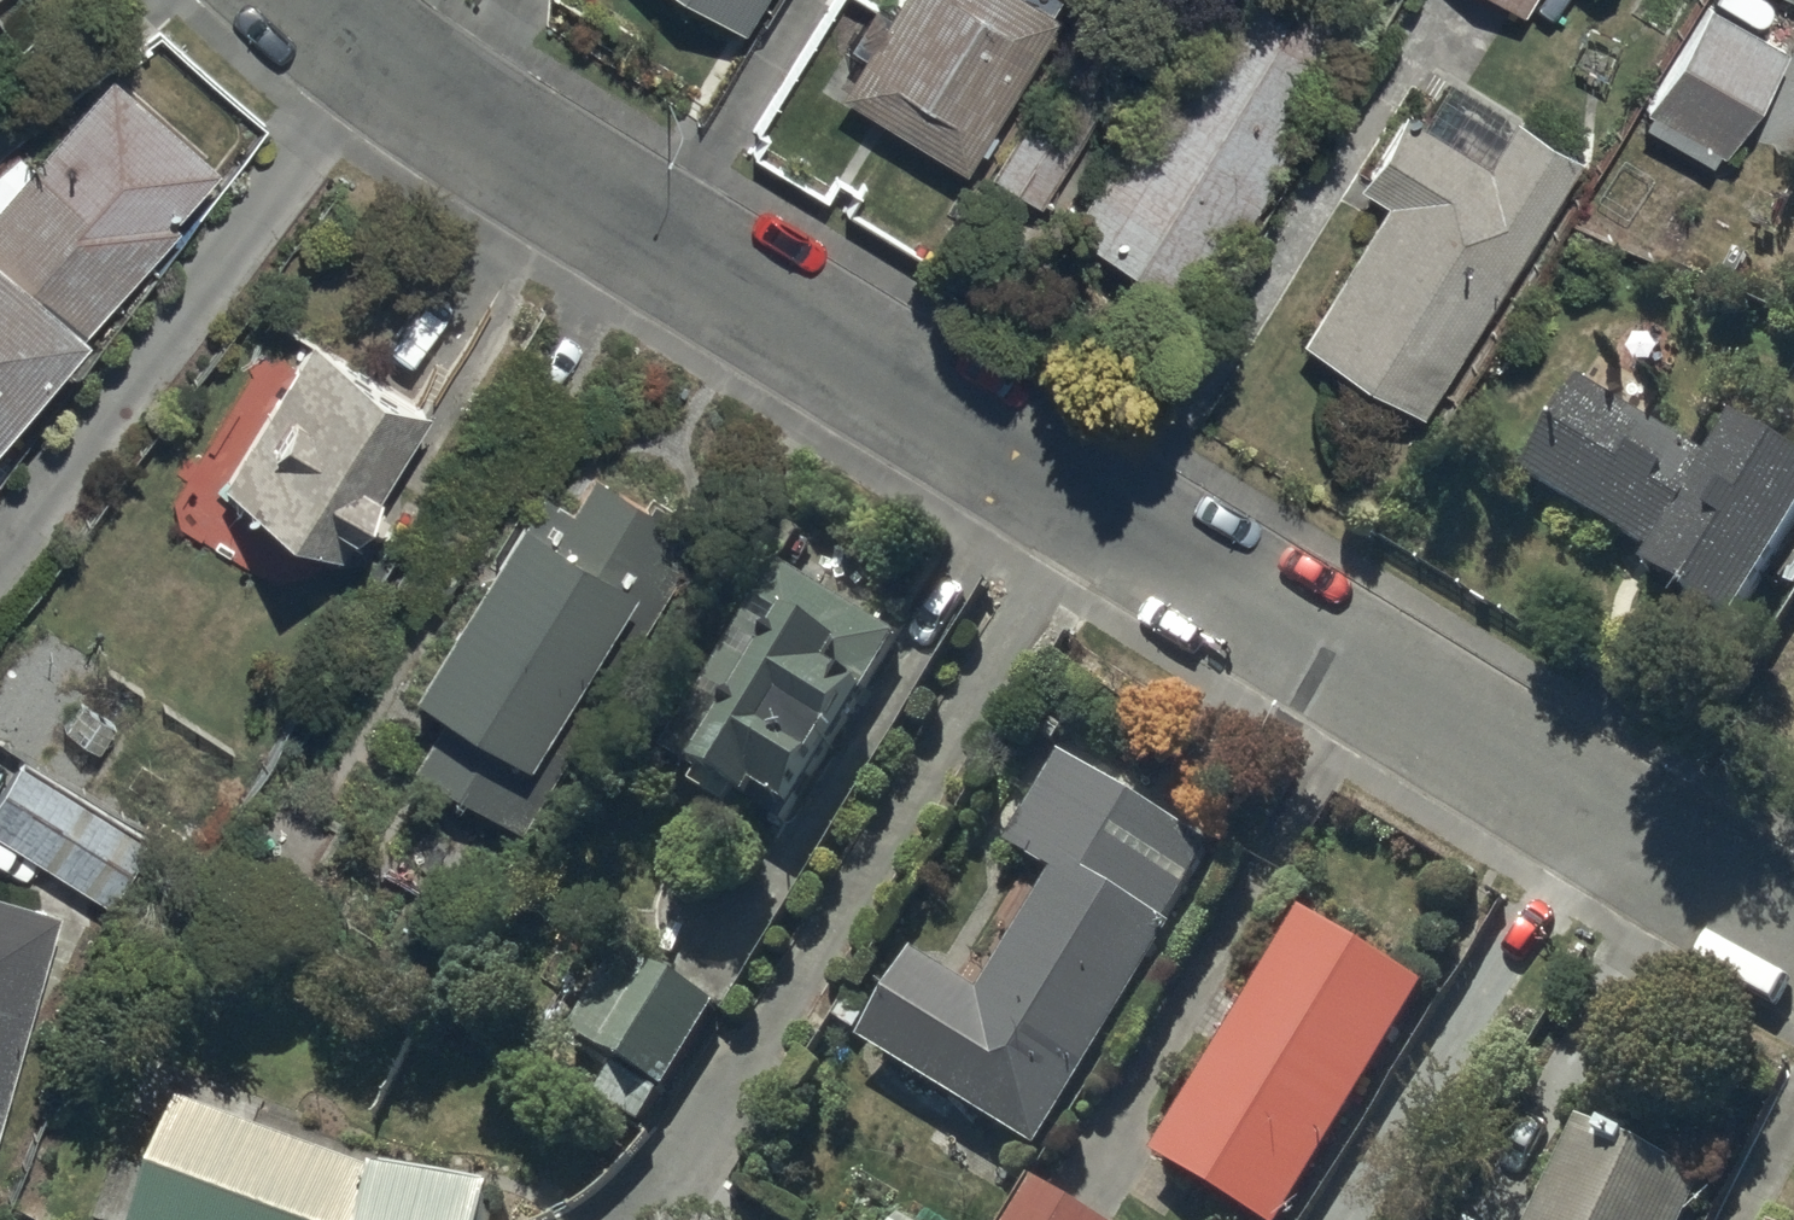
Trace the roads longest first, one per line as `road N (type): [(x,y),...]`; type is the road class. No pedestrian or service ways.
road 1 (residential): [(312,0),(351,43),(1793,934)]

